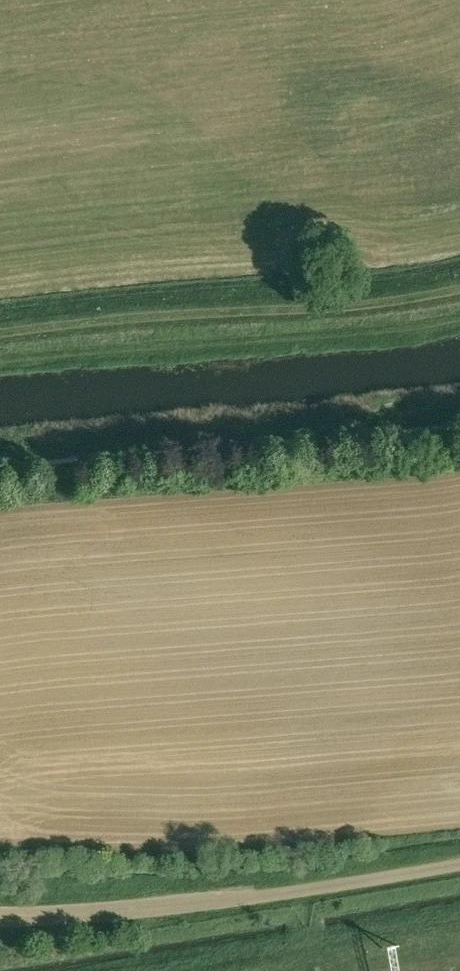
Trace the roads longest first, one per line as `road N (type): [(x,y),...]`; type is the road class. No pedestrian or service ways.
road 1 (unclassified): [(0,900),(180,901),(459,865)]

